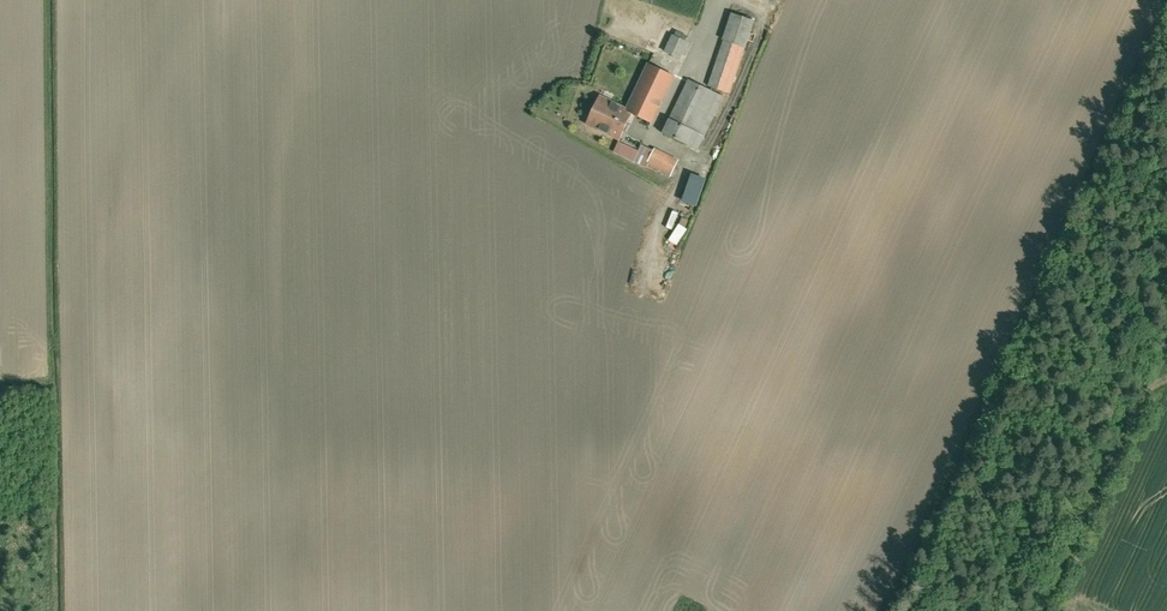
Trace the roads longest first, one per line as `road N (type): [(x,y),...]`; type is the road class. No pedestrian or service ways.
road 1 (track): [(1041,610),(1166,350)]

